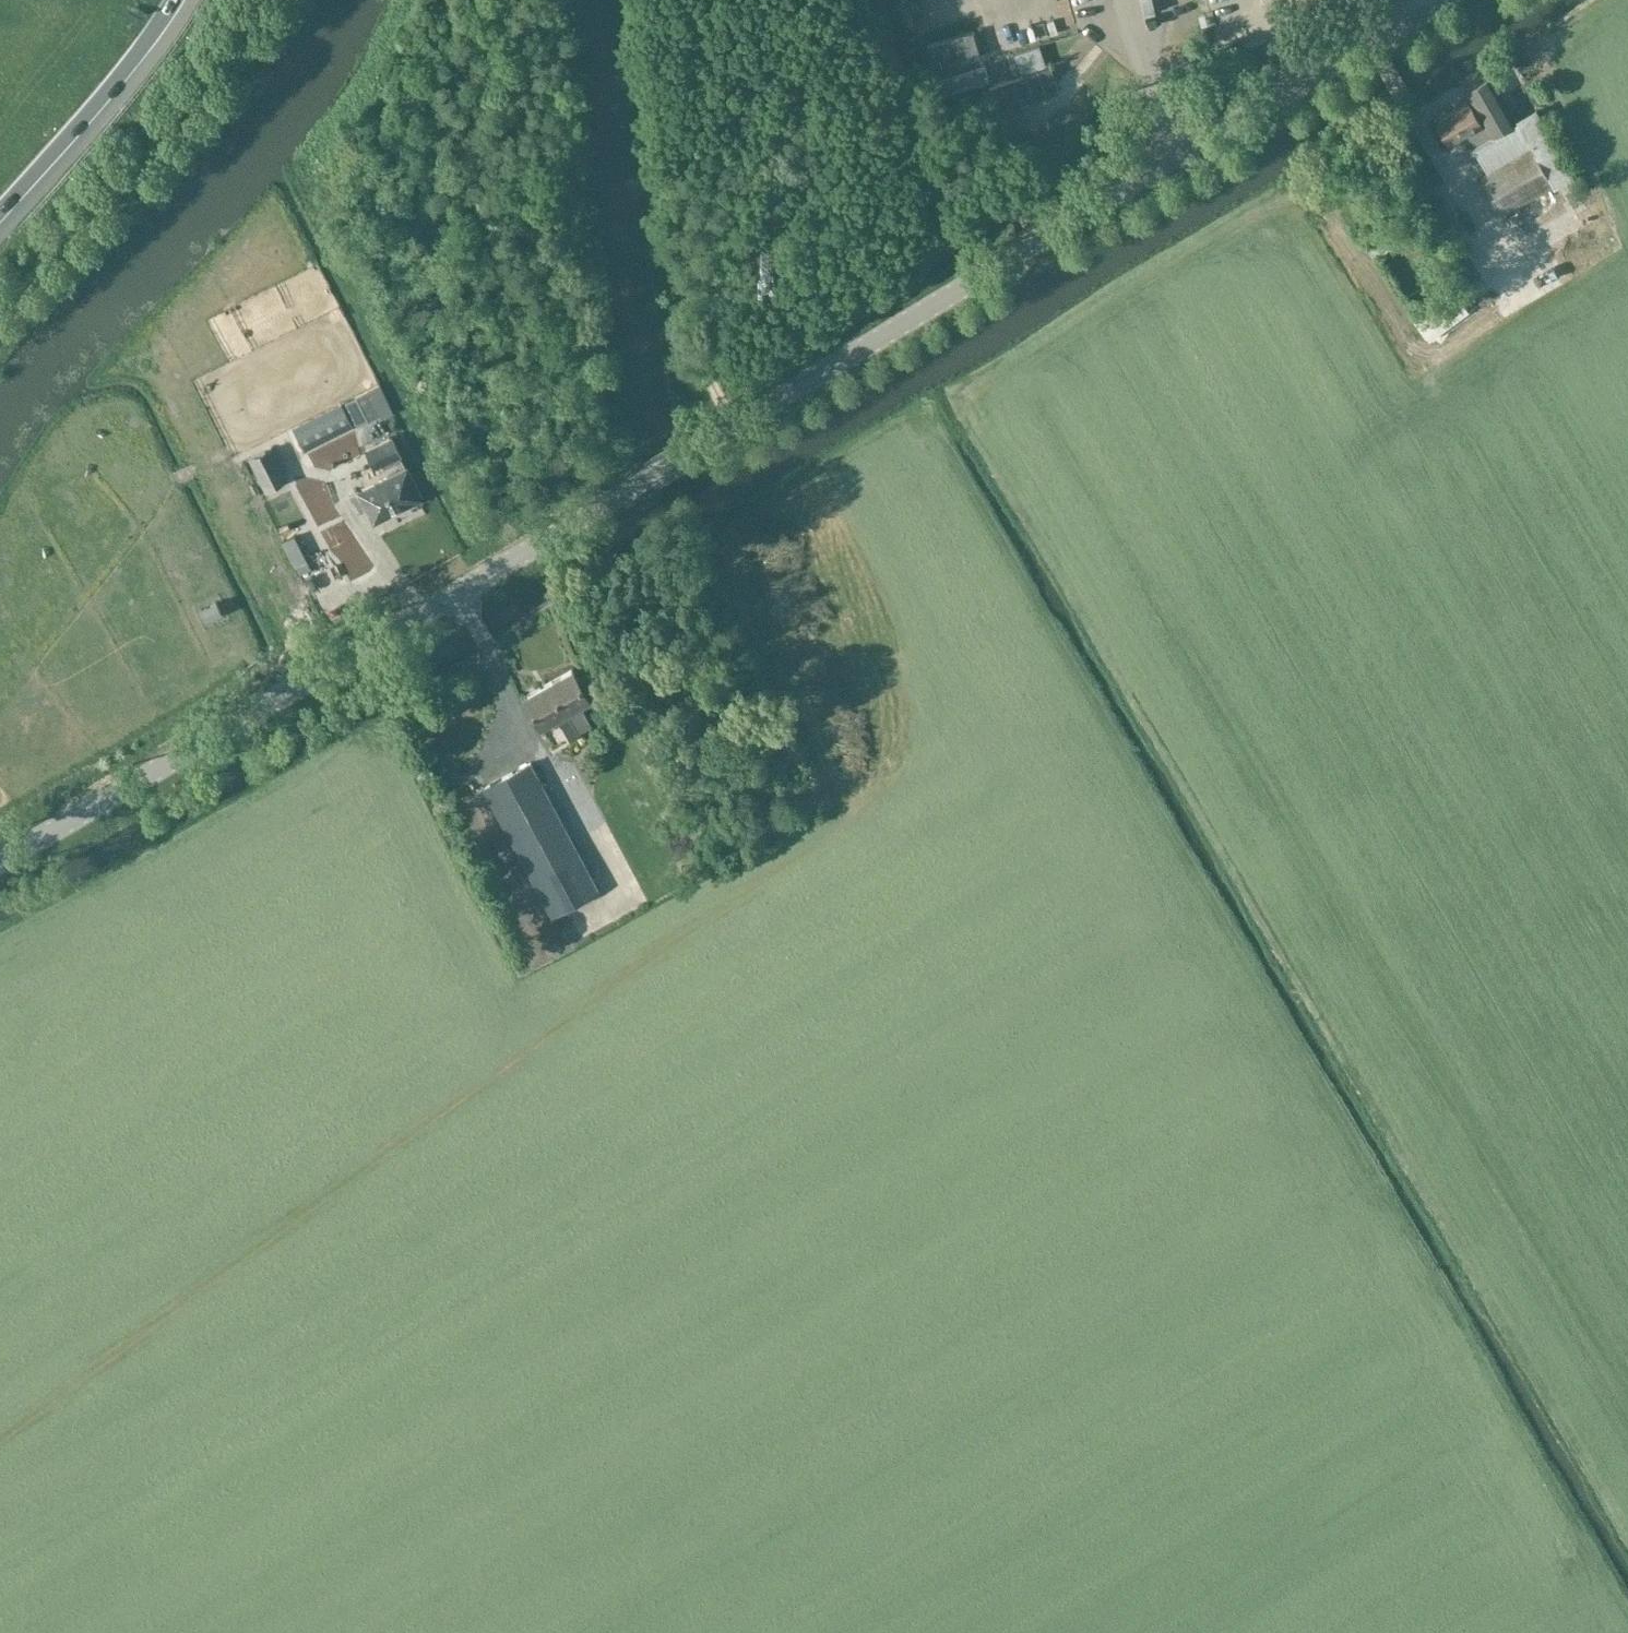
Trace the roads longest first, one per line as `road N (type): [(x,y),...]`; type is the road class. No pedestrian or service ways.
road 1 (unclassified): [(0,867),(1449,0)]
road 2 (motorway): [(0,212),(176,0)]

